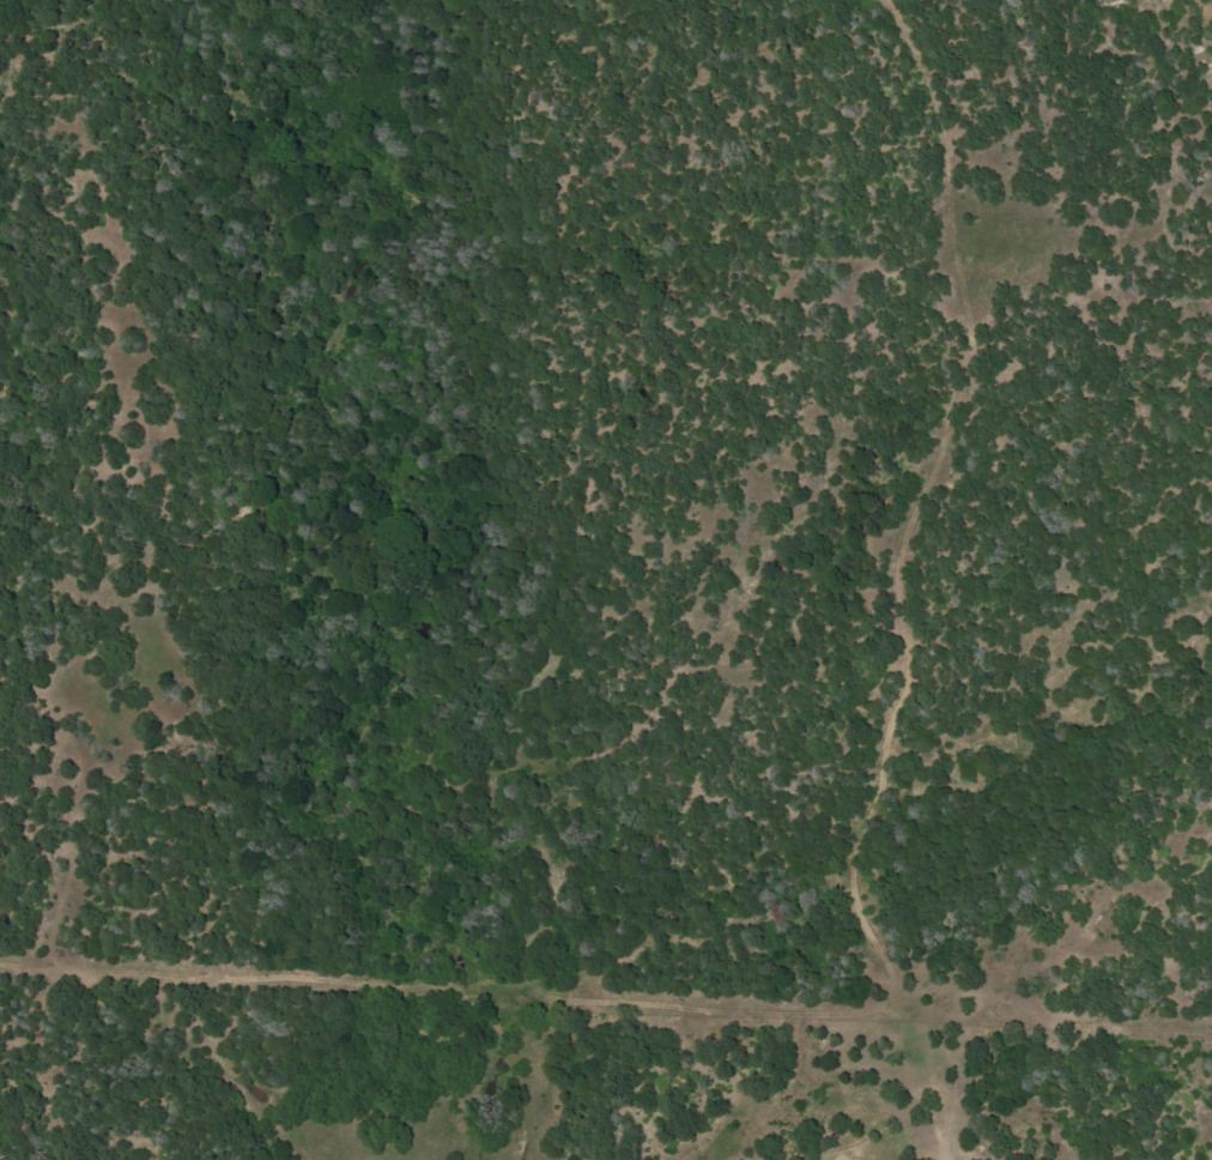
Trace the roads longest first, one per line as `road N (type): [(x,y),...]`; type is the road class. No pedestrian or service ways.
road 1 (residential): [(0,339),(48,405),(89,506),(36,761),(0,849)]
road 2 (residential): [(925,1159),(994,1008),(1153,859),(1211,820)]

